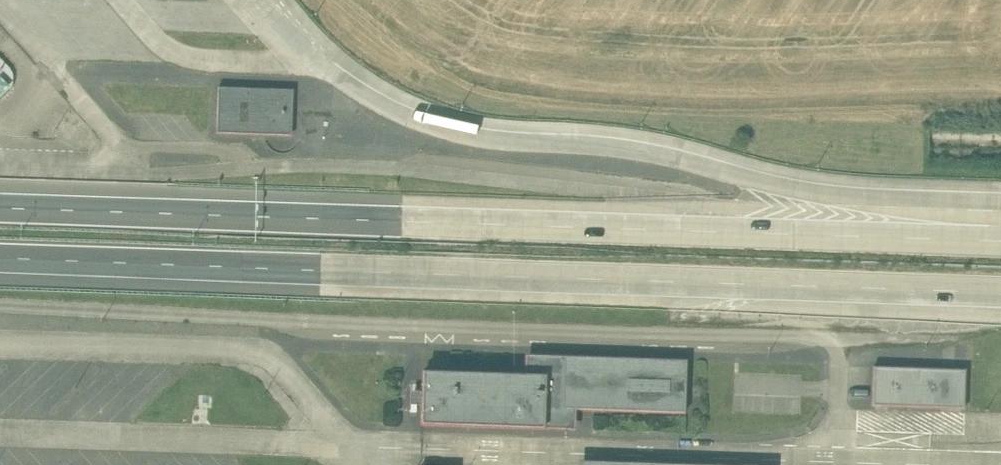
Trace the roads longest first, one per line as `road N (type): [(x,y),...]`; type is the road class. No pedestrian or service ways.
road 1 (motorway): [(0,259),(1000,293)]
road 2 (motorway): [(989,241),(0,208)]
road 3 (motorway): [(989,241),(640,150),(507,141),(419,120)]

